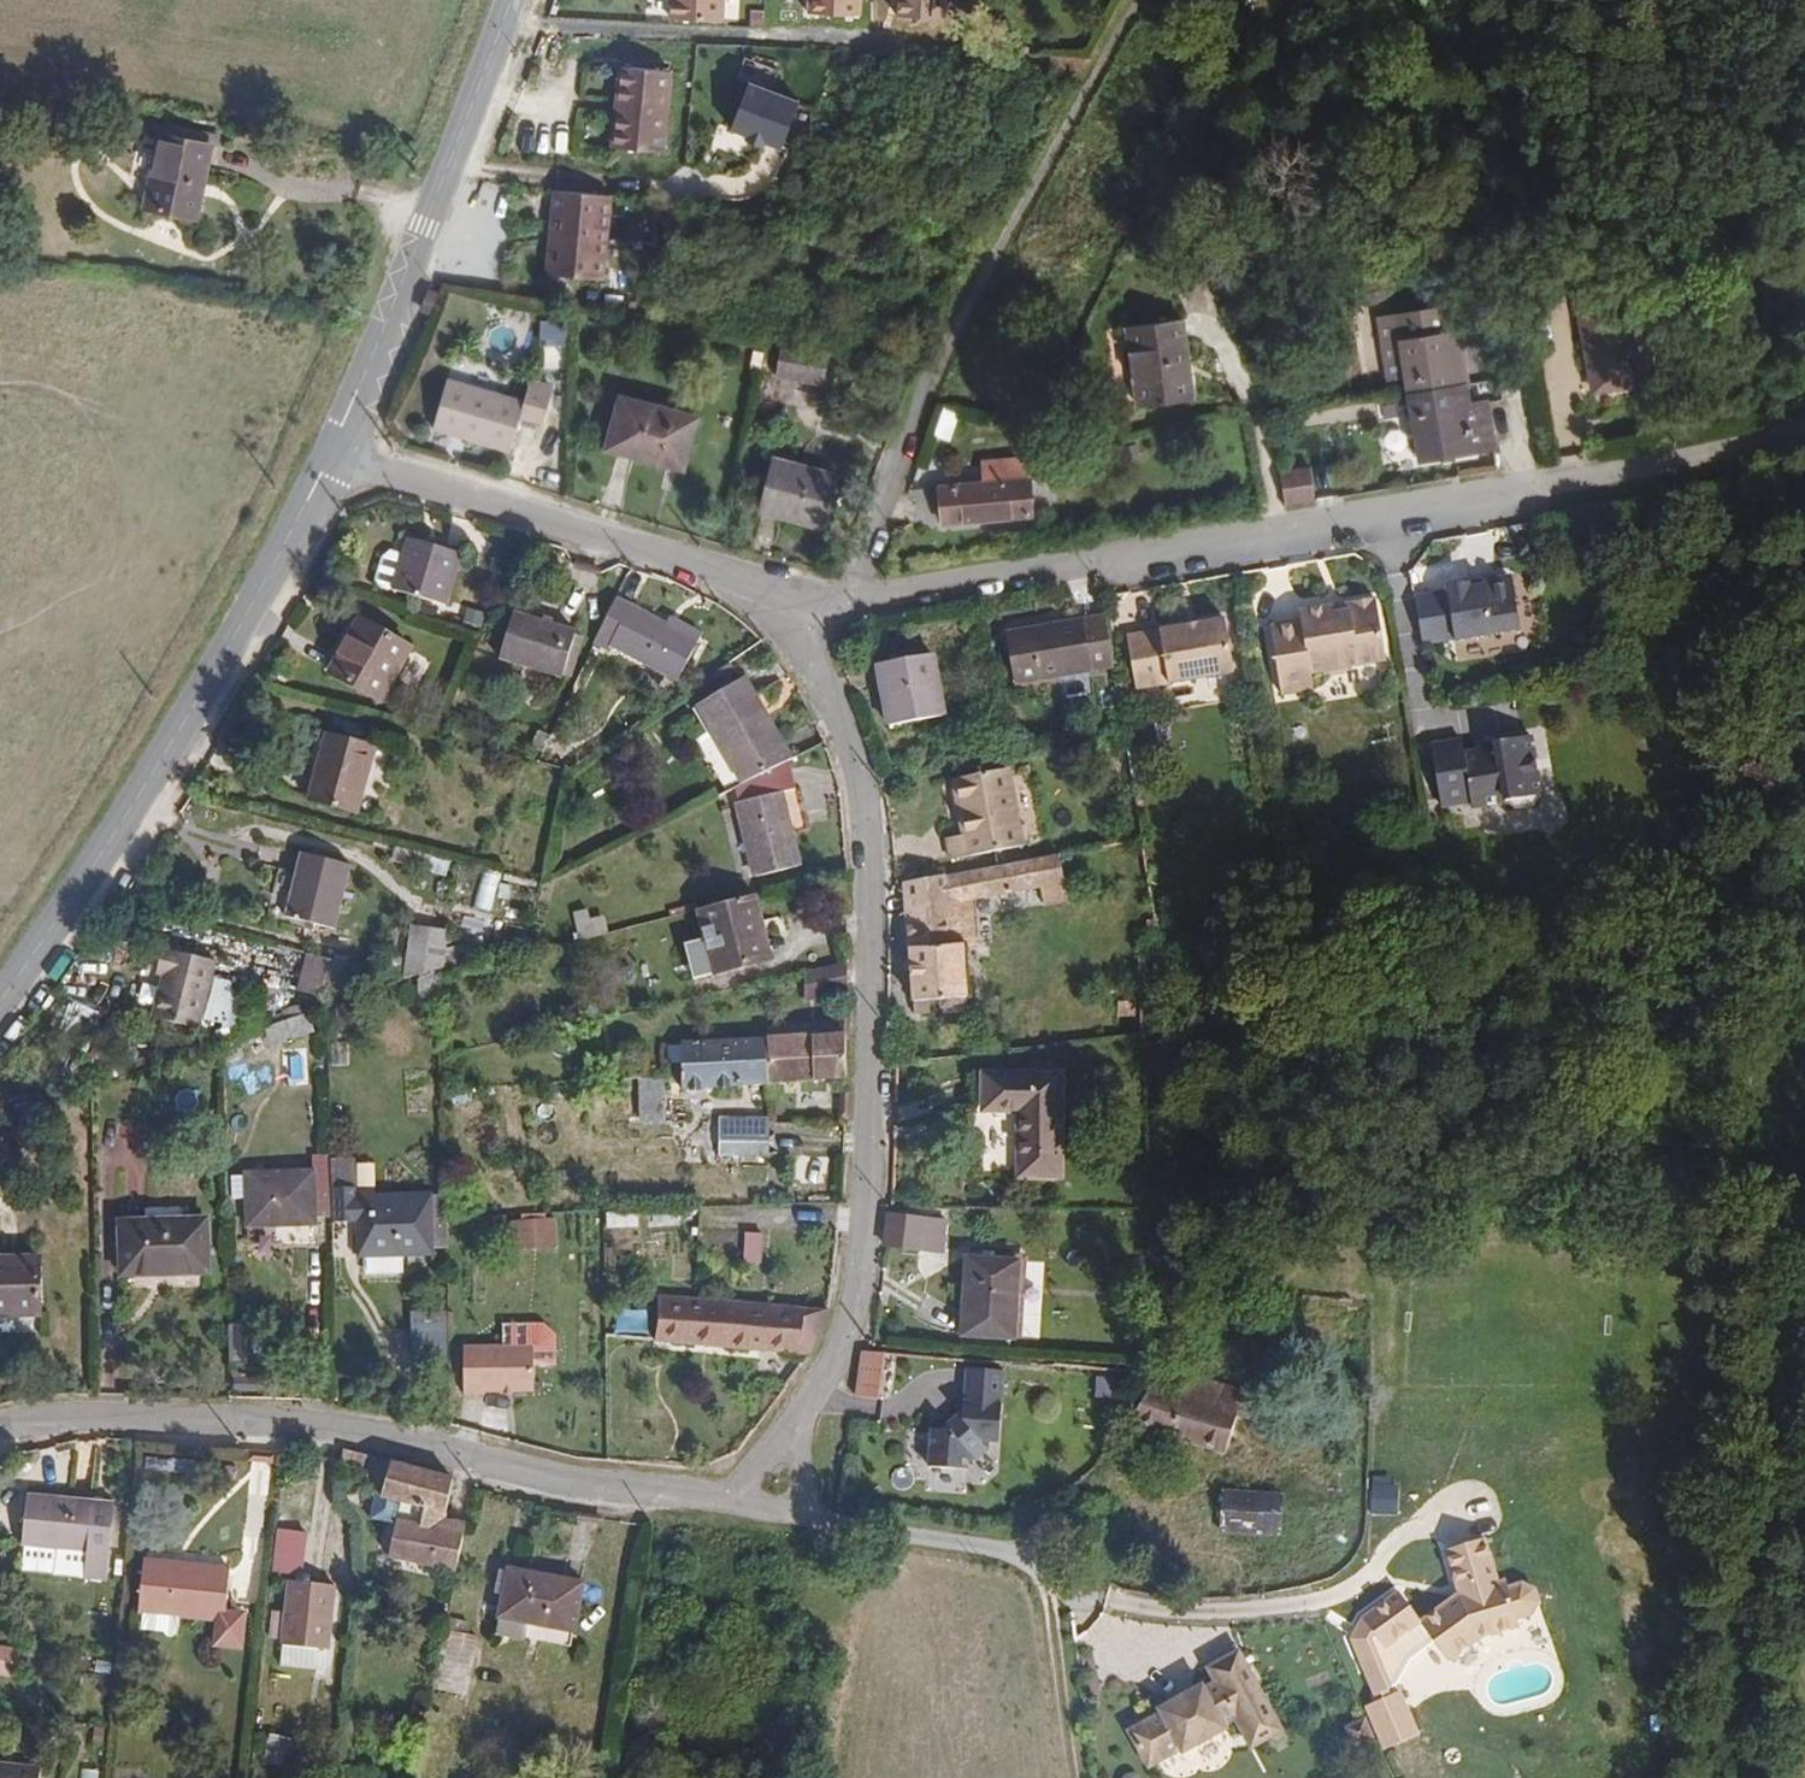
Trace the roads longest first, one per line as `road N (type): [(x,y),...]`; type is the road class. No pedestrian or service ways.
road 1 (residential): [(847,595),(1804,423)]
road 2 (residential): [(761,1499),(790,1432),(841,1359),(866,1284),(871,819),(839,712),(789,618)]
road 3 (residential): [(0,1433),(103,1410),(311,1418),(571,1482),(761,1499)]
road 4 (residential): [(847,595),(877,547),(942,360),(1119,40),(1150,0)]
road 5 (secondary): [(332,451),(234,638),(86,882),(0,1000)]
road 6 (track): [(1804,1171),(1788,1396),(1757,1496),(1730,1777)]
road 7 (residential): [(789,618),(691,566),(332,451)]
road 8 (secondary): [(511,0),(332,451)]
road 9 (residential): [(1030,1552),(761,1499)]
road 10 (track): [(1030,1552),(1034,1657),(1057,1777)]
road 11 (track): [(1804,734),(1804,952)]

